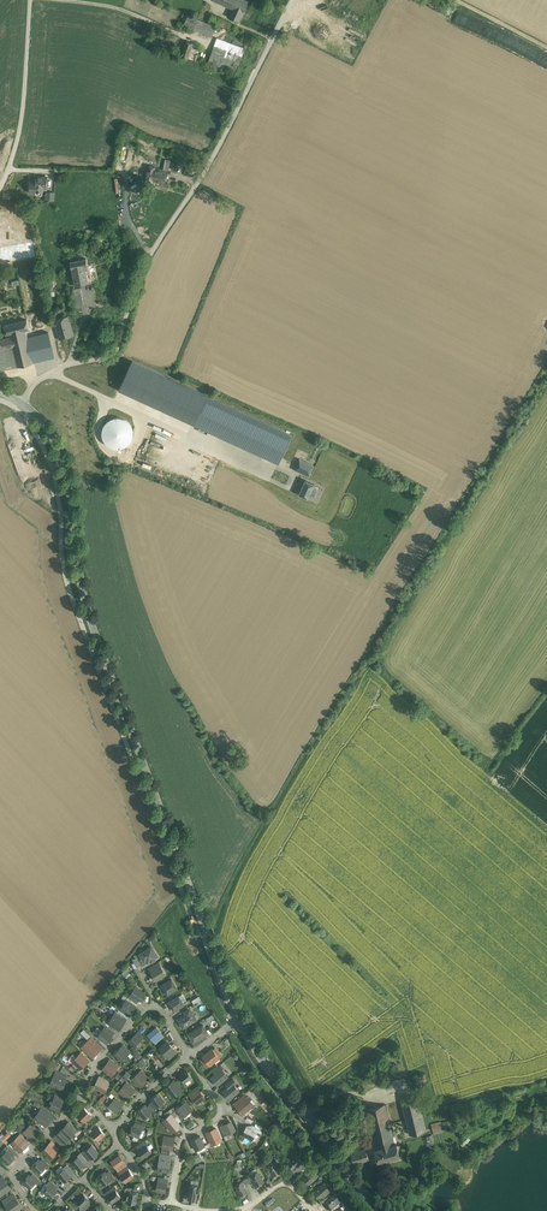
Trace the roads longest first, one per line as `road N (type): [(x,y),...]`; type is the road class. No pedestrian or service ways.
road 1 (tertiary): [(24,402),(54,434),(70,475),(90,622),(240,1020)]
road 2 (residential): [(295,0),(215,158),(139,277),(115,348),(34,382),(24,402)]
road 3 (tertiary): [(240,1020),(378,1210)]
road 4 (unclassified): [(0,187),(23,123),(32,0)]
road 5 (residential): [(189,1056),(221,1109),(182,1138),(169,1203)]
road 6 (residential): [(36,1210),(15,1170),(81,1090)]

